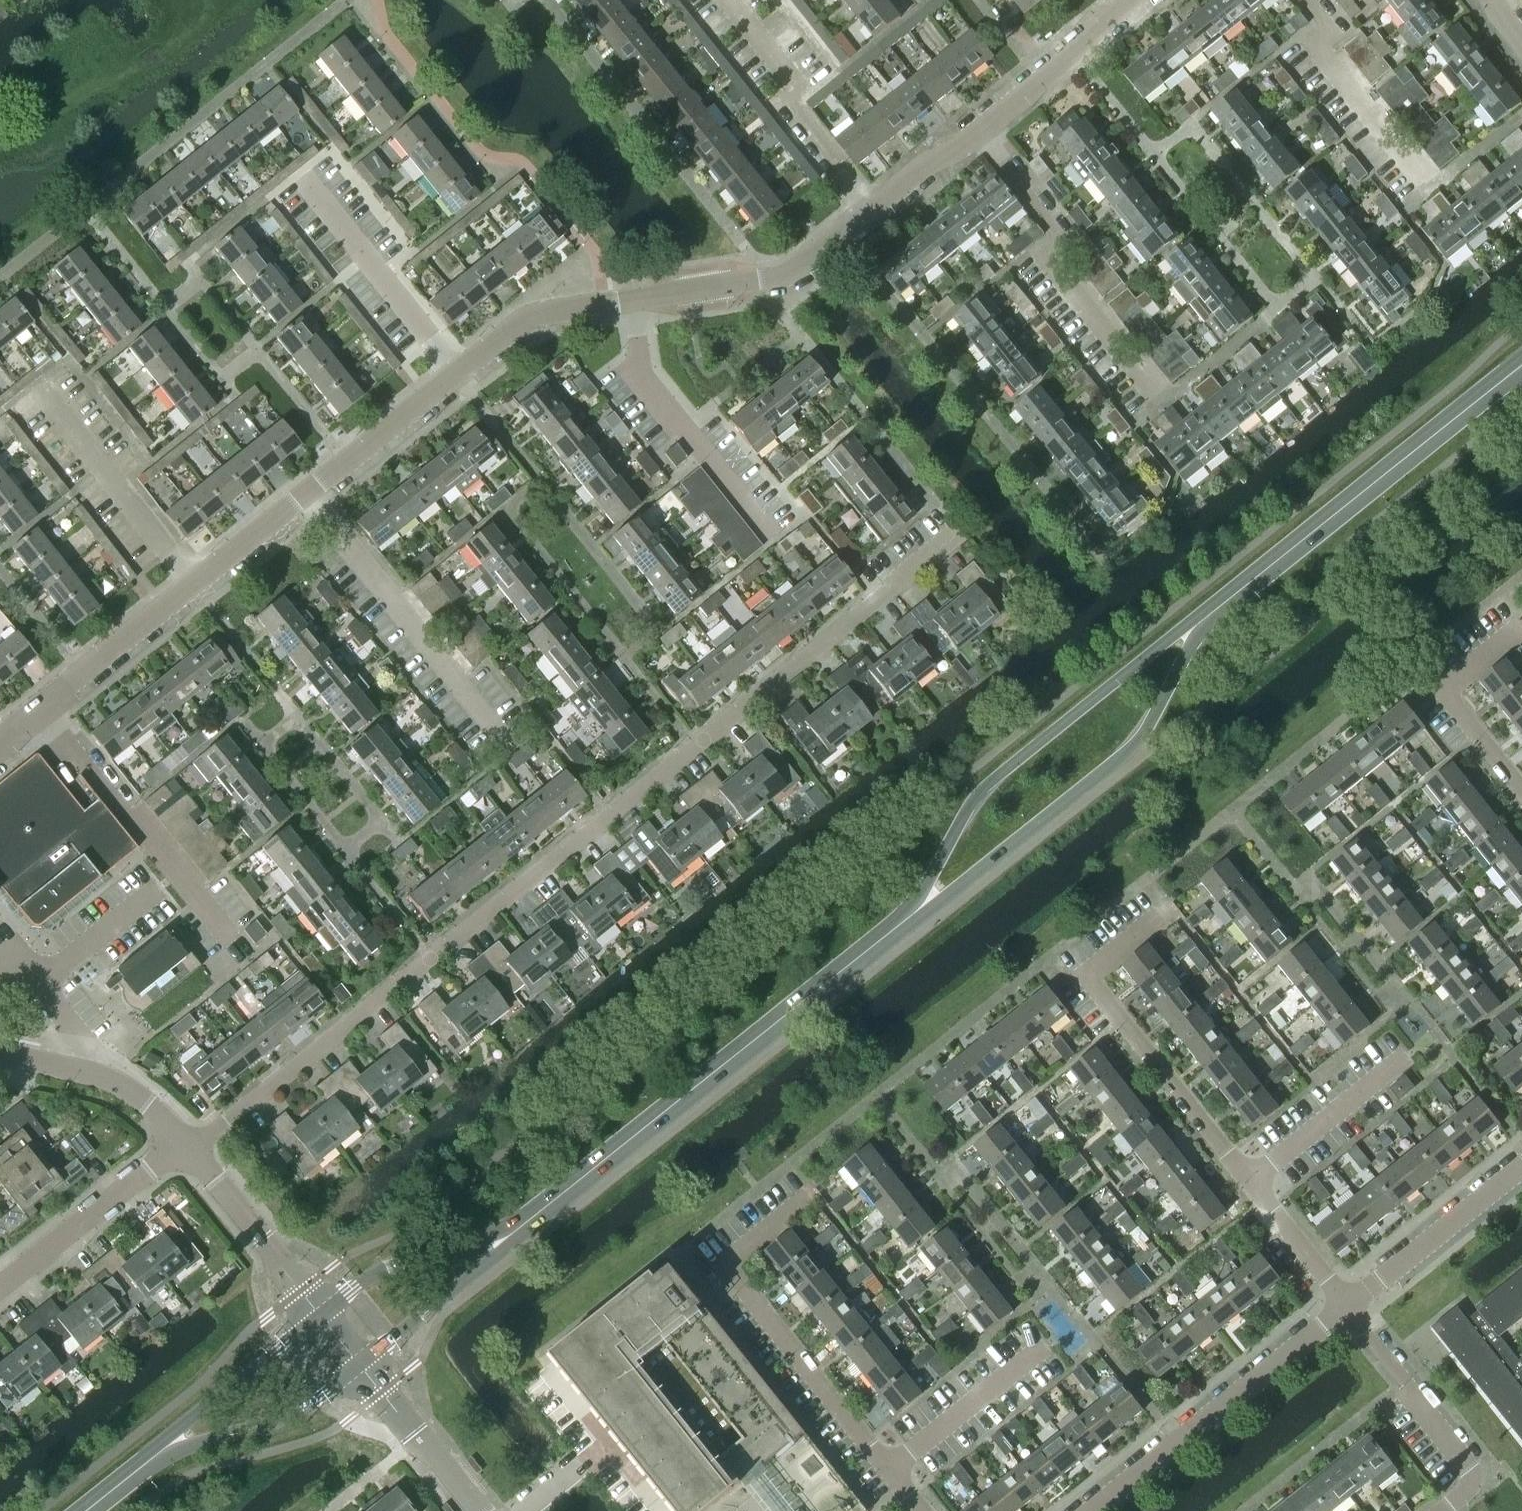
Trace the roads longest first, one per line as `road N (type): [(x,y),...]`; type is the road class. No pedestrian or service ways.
road 1 (unclassified): [(0,747),(525,322),(798,268),(922,165),(1060,66),(1129,0)]
road 2 (residential): [(192,1150),(958,532)]
road 3 (residential): [(1350,1309),(1087,978),(1170,908)]
road 4 (secondary): [(517,1228),(914,913)]
road 5 (residential): [(923,1510),(726,1265),(815,1194)]
road 6 (secondary): [(1197,624),(1521,365)]
road 7 (secondary): [(914,913),(1134,745),(1197,624)]
road 8 (secondary): [(1197,624),(982,788),(914,913)]
road 9 (tertiary): [(1098,1510),(1350,1309)]
road 10 (residential): [(1446,1510),(1483,1482),(1350,1309)]
road 11 (residential): [(0,1288),(156,1162),(192,1150)]
road 12 (residential): [(1521,792),(1442,692),(1521,625)]
road 13 (secondary): [(156,1454),(283,1419),(359,1364)]
road 14 (unclassified): [(192,1150),(111,1078),(0,1053)]
road 15 (tertiary): [(1350,1309),(1521,1171)]
road 16 (secondary): [(517,1228),(377,1270),(320,1315)]
road 17 (secondary): [(320,1315),(156,1454)]
road 18 (secondary): [(359,1364),(497,1256),(517,1228)]
road 19 (unclassified): [(320,1315),(192,1150)]
road 20 (tertiary): [(359,1364),(479,1510)]

